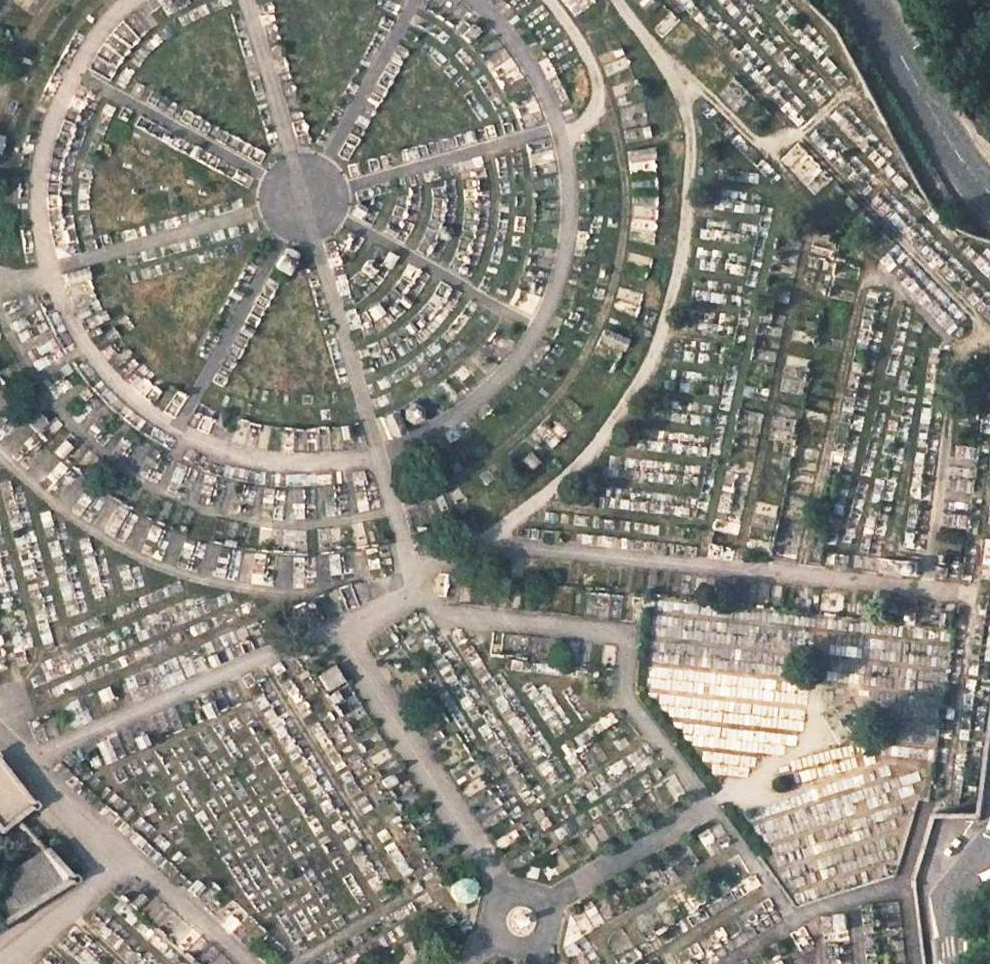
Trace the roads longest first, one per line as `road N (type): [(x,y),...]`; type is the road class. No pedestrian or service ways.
road 1 (tertiary): [(866,0),(989,193)]
road 2 (residential): [(989,856),(953,895),(950,963)]

